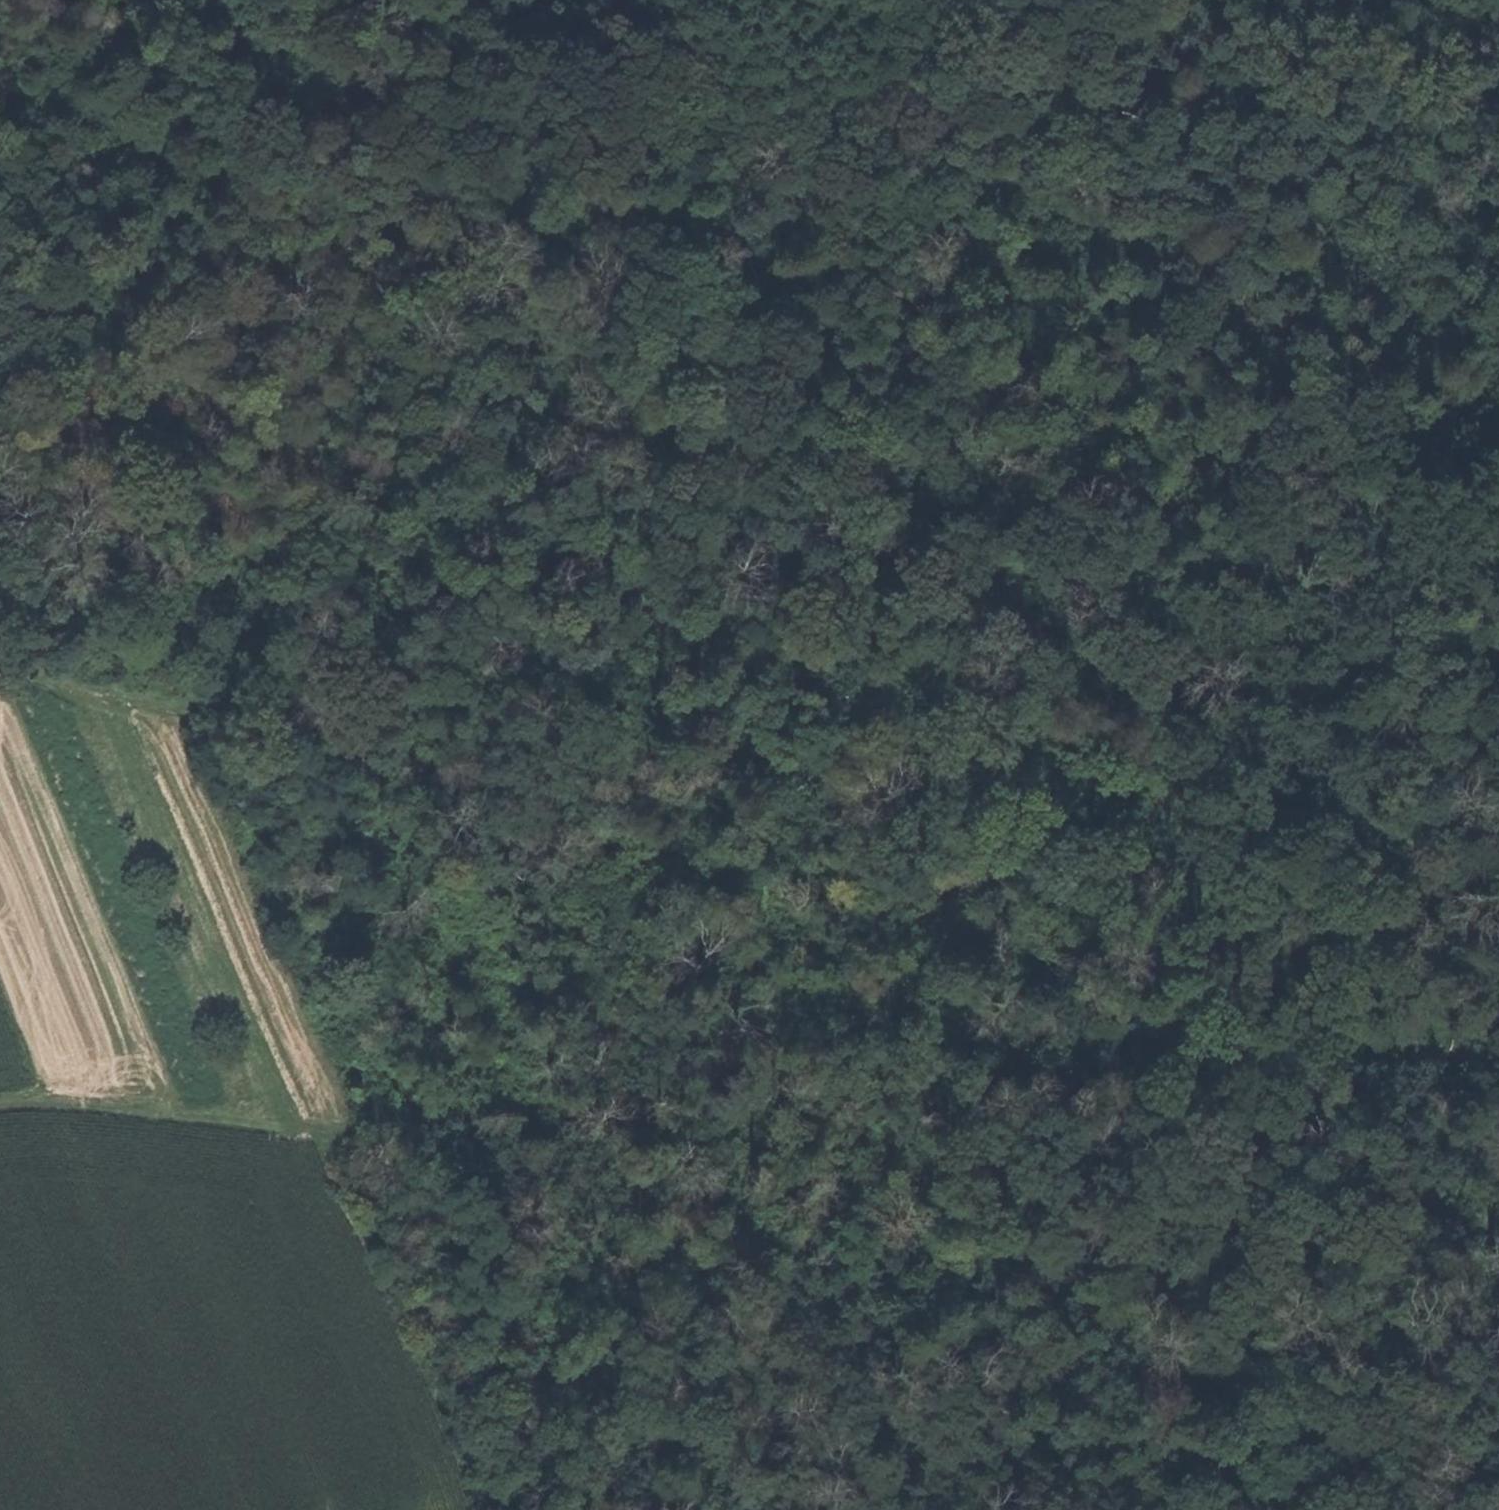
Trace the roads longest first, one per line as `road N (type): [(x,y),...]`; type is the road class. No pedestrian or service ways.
road 1 (track): [(0,1102),(413,1131),(576,1509)]
road 2 (track): [(0,657),(63,683),(179,712),(598,756)]

